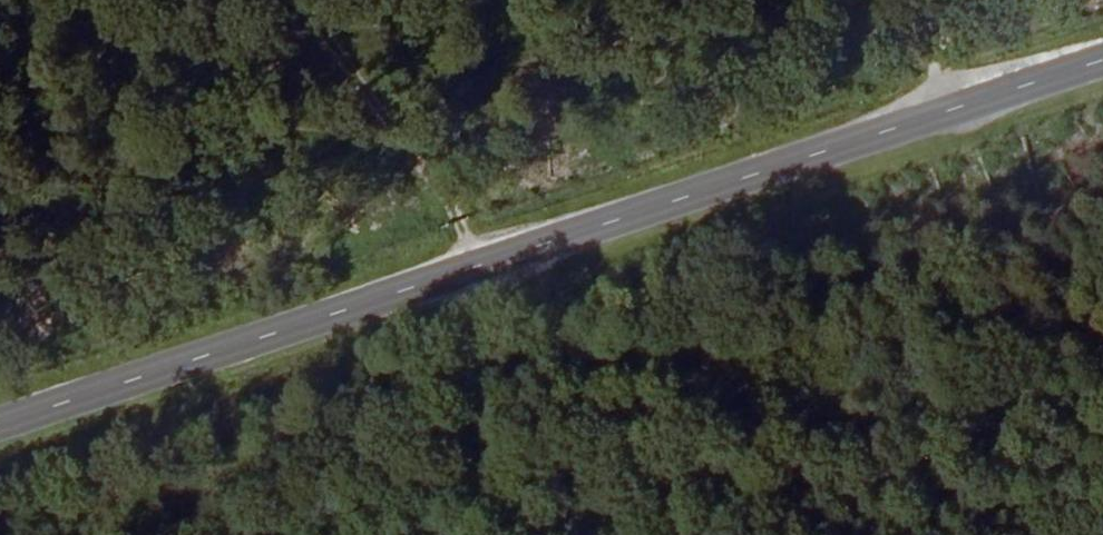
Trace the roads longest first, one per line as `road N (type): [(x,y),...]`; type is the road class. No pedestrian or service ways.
road 1 (primary): [(1102,66),(0,429)]
road 2 (track): [(1102,499),(481,461)]
road 3 (track): [(703,534),(511,261),(472,534)]

